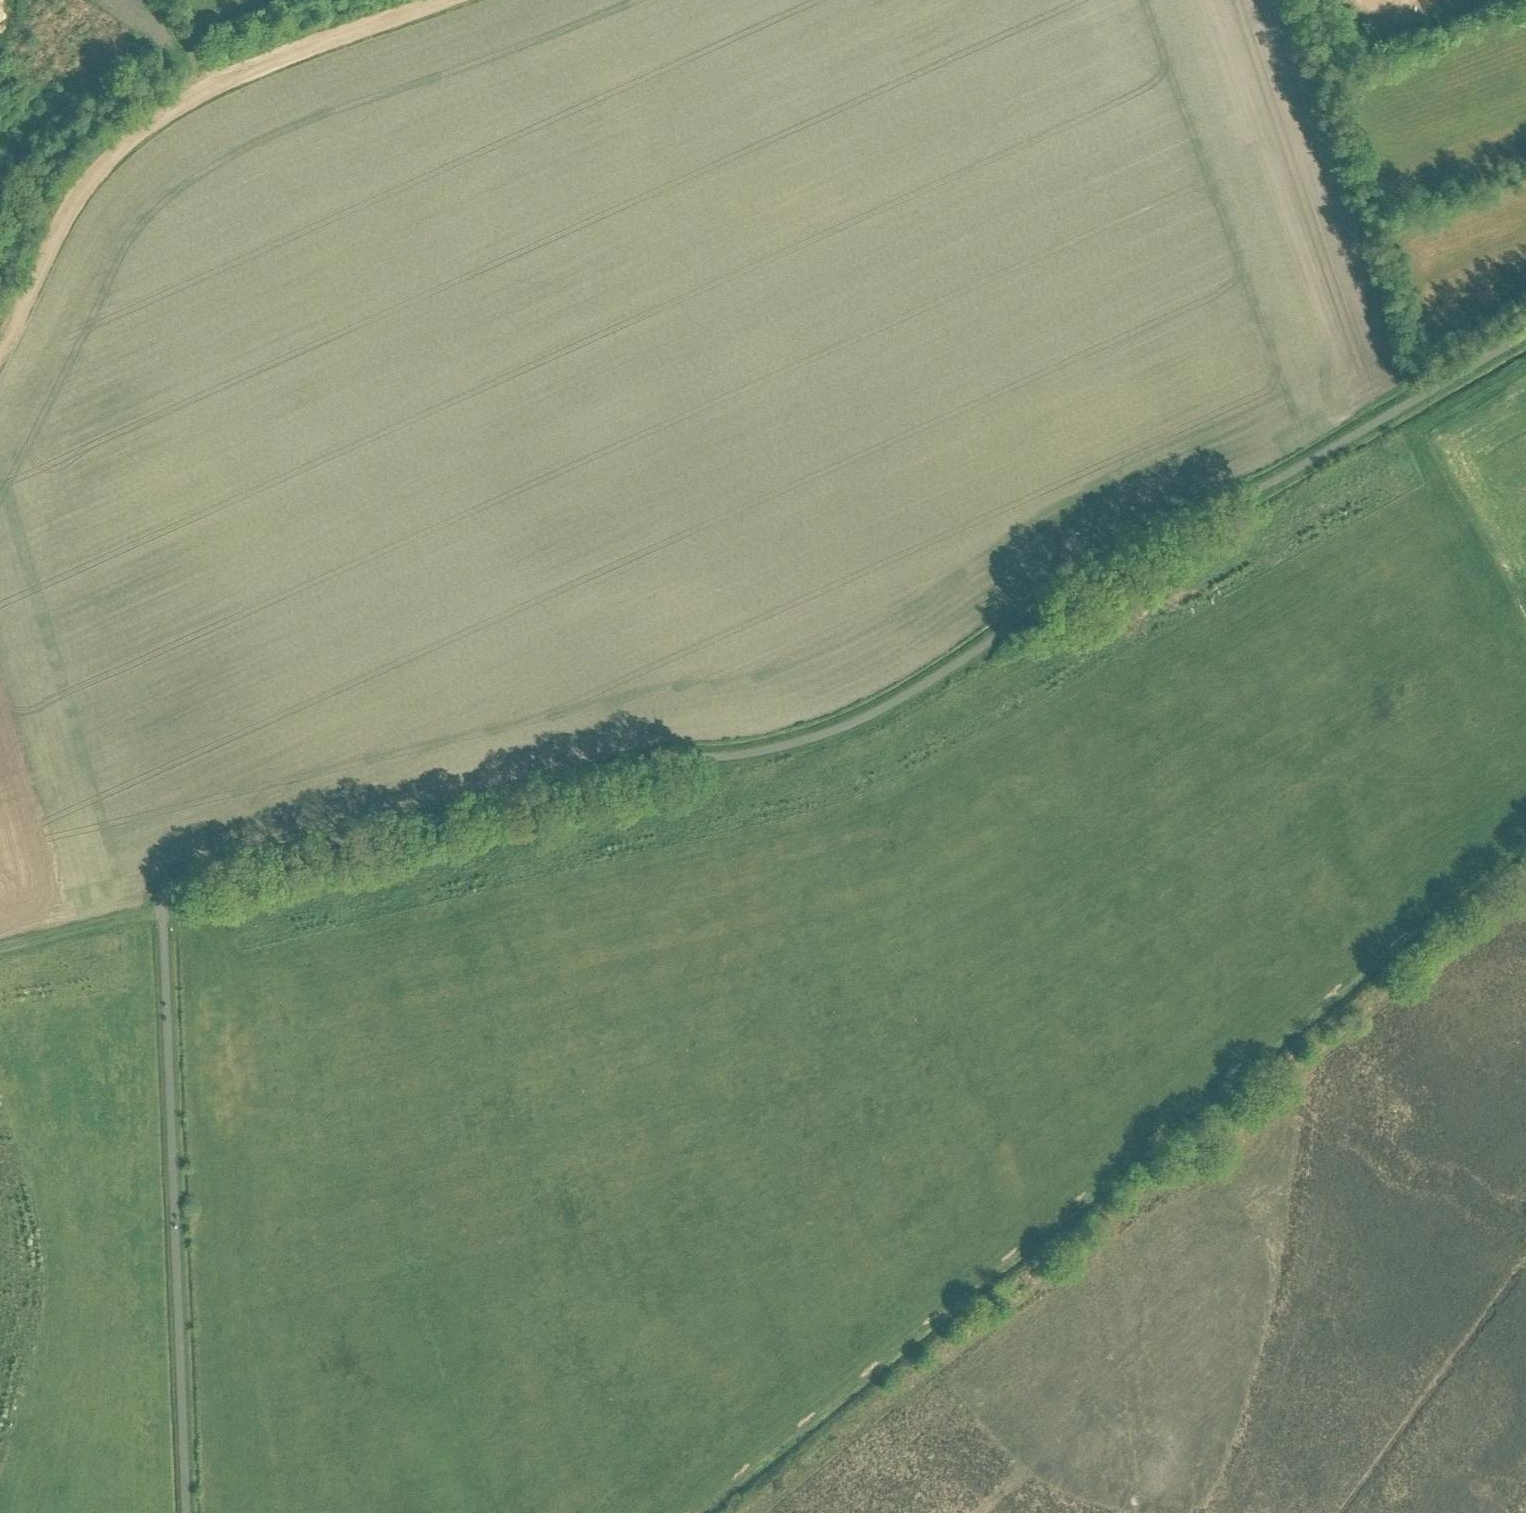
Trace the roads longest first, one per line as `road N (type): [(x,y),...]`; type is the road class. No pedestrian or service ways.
road 1 (track): [(455,0),(151,117),(70,199),(0,356)]
road 2 (track): [(0,950),(164,915)]

